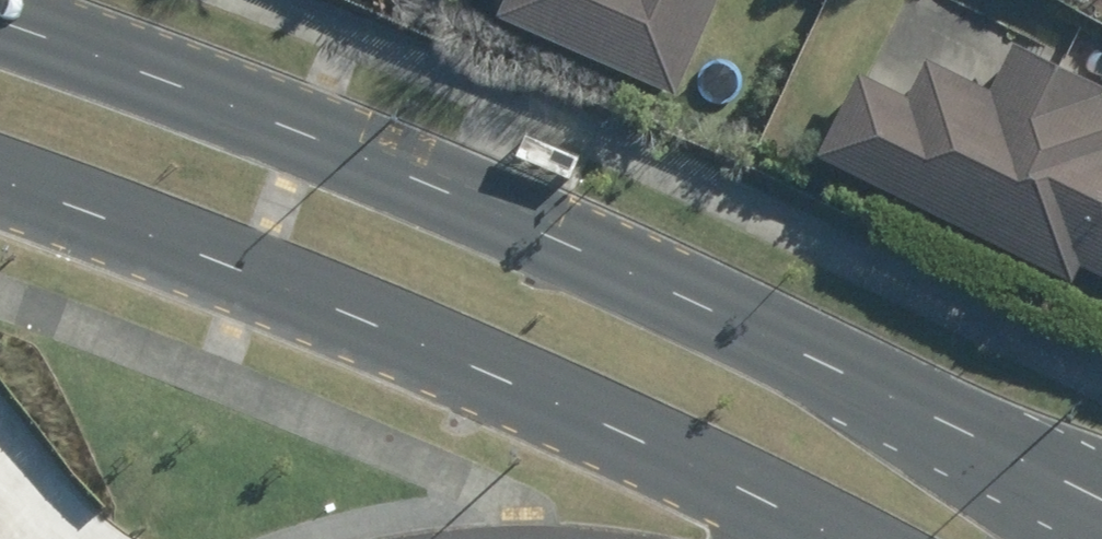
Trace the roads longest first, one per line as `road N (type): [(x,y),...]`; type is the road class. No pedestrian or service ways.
road 1 (secondary): [(0,24),(224,102),(712,319),(1101,512)]
road 2 (secondary): [(819,538),(537,398),(252,275),(0,183)]

